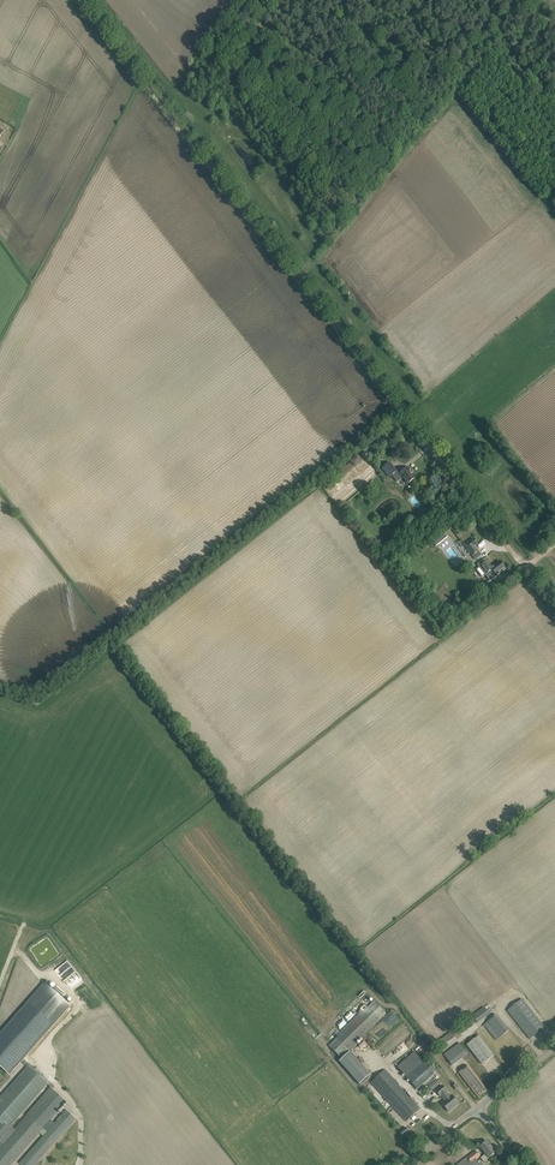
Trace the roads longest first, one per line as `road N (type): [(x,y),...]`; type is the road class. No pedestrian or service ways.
road 1 (track): [(554,604),(297,277)]
road 2 (track): [(78,0),(297,277)]
road 3 (track): [(479,1110),(396,1007)]

